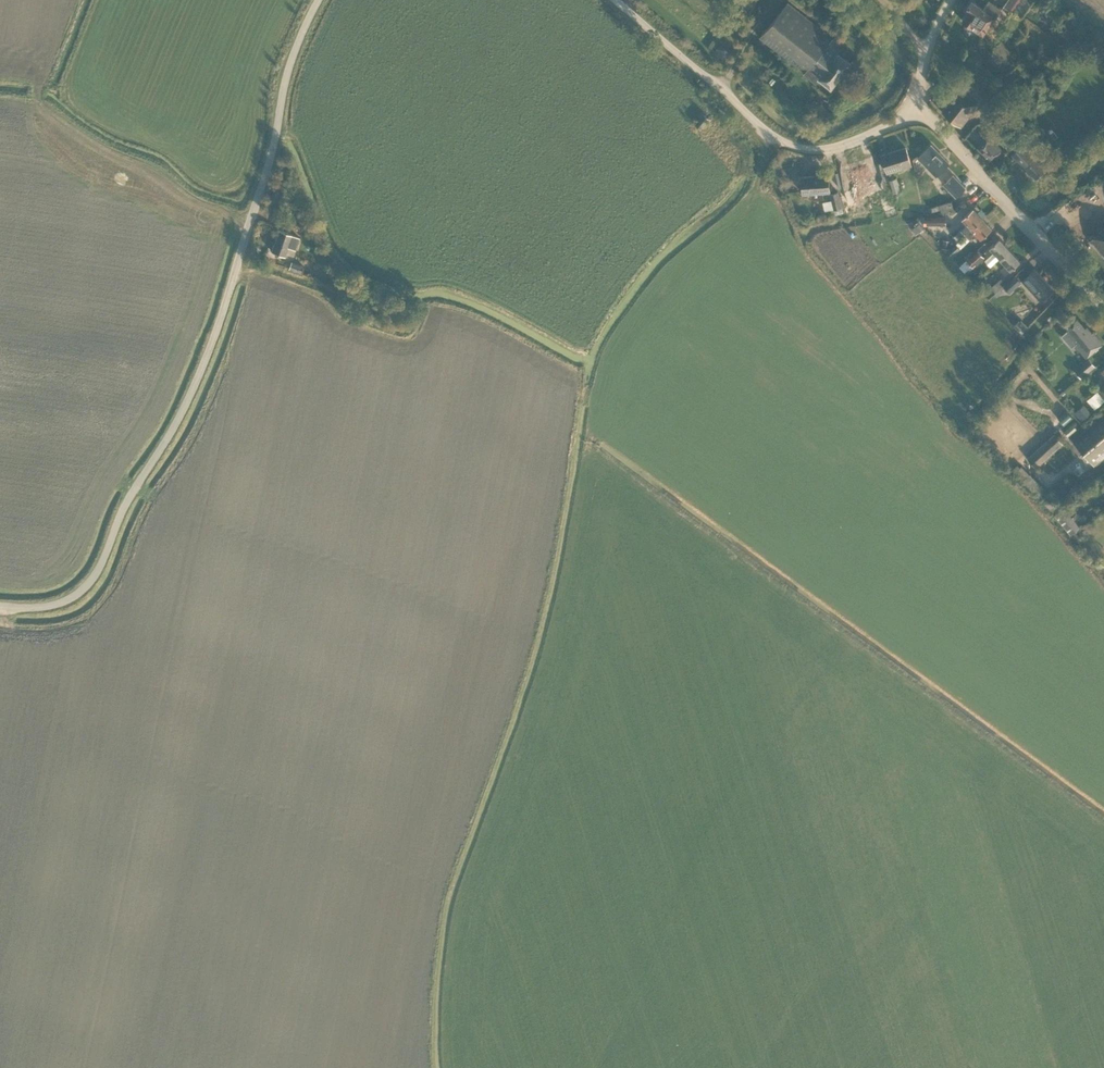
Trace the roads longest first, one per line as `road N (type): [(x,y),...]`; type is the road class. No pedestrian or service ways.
road 1 (tertiary): [(0,605),(59,602),(100,564),(124,504),(197,376),(268,161),(287,69),(317,0)]
road 2 (tertiary): [(616,0),(790,143),(841,145),(922,108)]
road 3 (tertiary): [(1103,310),(922,108)]

